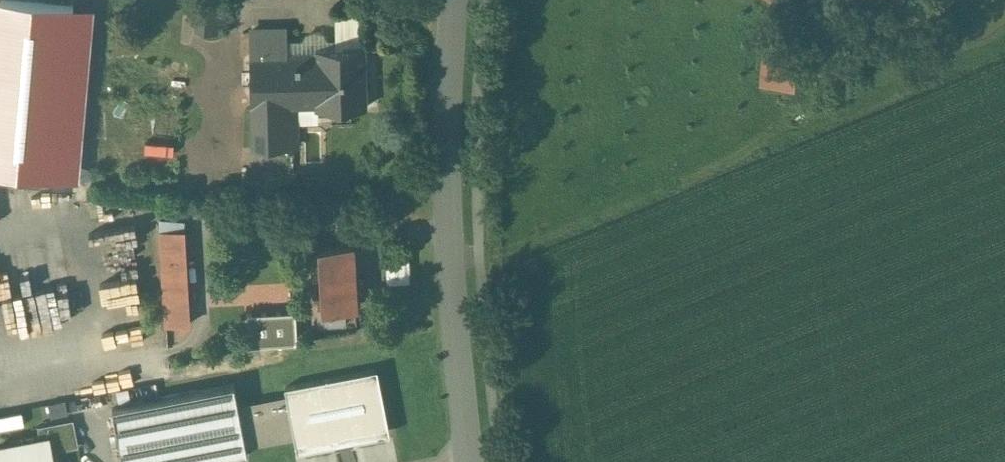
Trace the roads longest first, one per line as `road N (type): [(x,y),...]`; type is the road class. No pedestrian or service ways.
road 1 (tertiary): [(453,0),(453,282),(474,461)]

